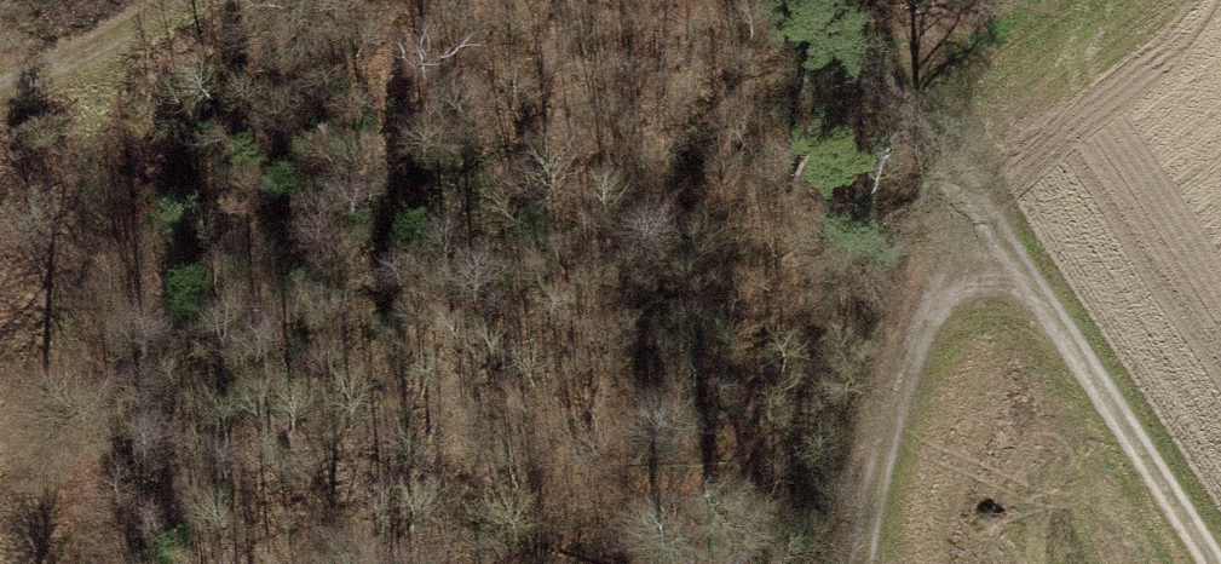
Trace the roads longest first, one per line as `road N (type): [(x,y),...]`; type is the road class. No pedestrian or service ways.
road 1 (track): [(1203,563),(866,77),(788,0)]
road 2 (track): [(98,563),(79,62)]
road 3 (track): [(863,563),(879,441),(934,296),(986,251)]
road 4 (track): [(167,0),(79,62),(0,96)]

